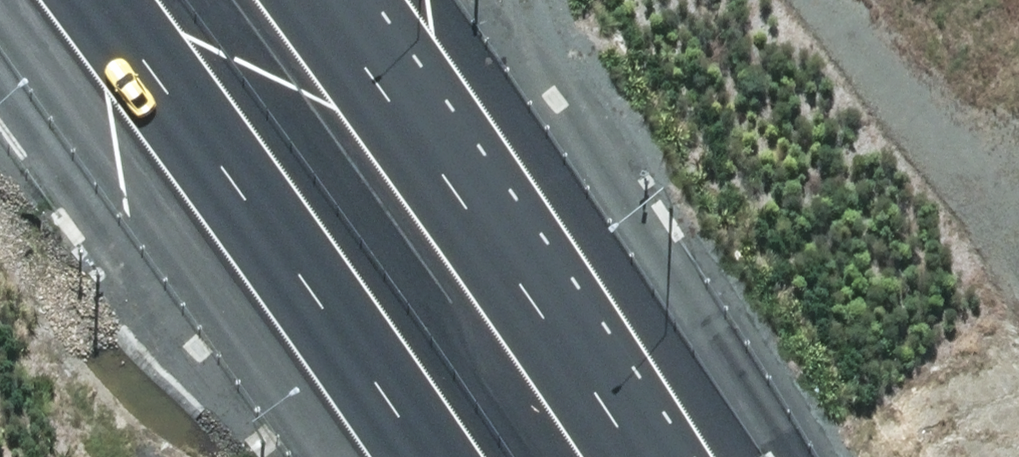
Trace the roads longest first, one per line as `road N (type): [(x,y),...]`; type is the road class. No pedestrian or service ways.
road 1 (motorway): [(423,456),(264,222),(98,0)]
road 2 (motorway): [(309,0),(501,258),(631,456)]
road 3 (track): [(812,0),(904,104),(969,162),(1018,177)]

